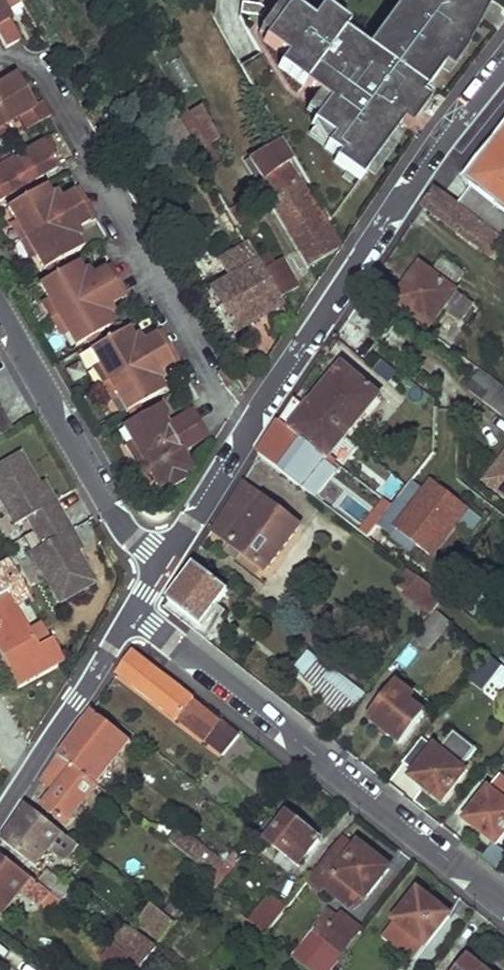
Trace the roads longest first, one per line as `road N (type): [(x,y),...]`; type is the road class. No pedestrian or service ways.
road 1 (residential): [(503,904),(130,610)]
road 2 (residential): [(248,427),(230,415),(47,85),(22,62),(0,58)]
road 3 (residential): [(503,68),(393,213),(248,427)]
road 4 (residential): [(0,312),(107,506),(141,554),(160,566)]
road 5 (residential): [(130,610),(0,819)]
road 6 (residential): [(248,427),(160,566)]

